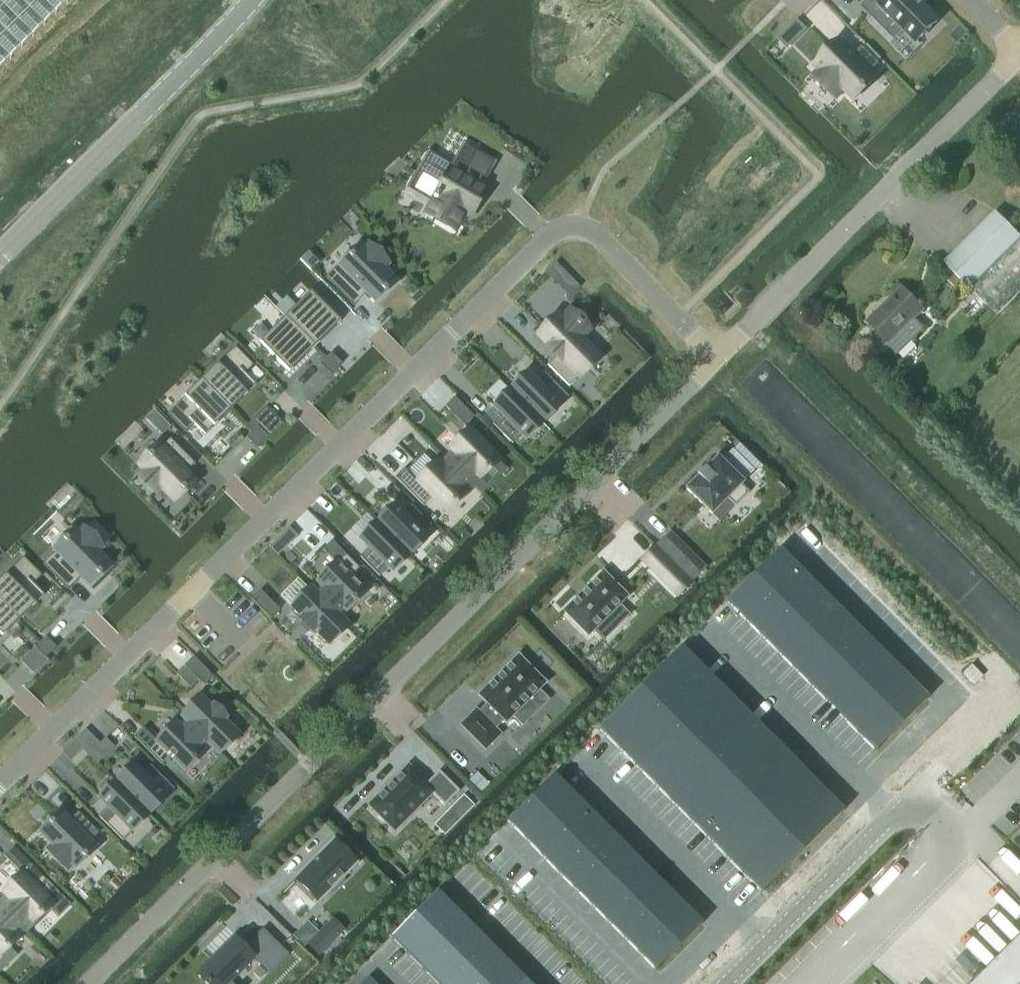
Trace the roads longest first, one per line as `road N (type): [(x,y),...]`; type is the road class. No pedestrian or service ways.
road 1 (residential): [(0,782),(557,228),(597,235),(716,356)]
road 2 (unclassified): [(88,983),(716,356)]
road 3 (unclassified): [(716,356),(1019,55)]
road 4 (unclassified): [(728,983),(1019,693)]
road 5 (unclassified): [(248,0),(0,250)]

